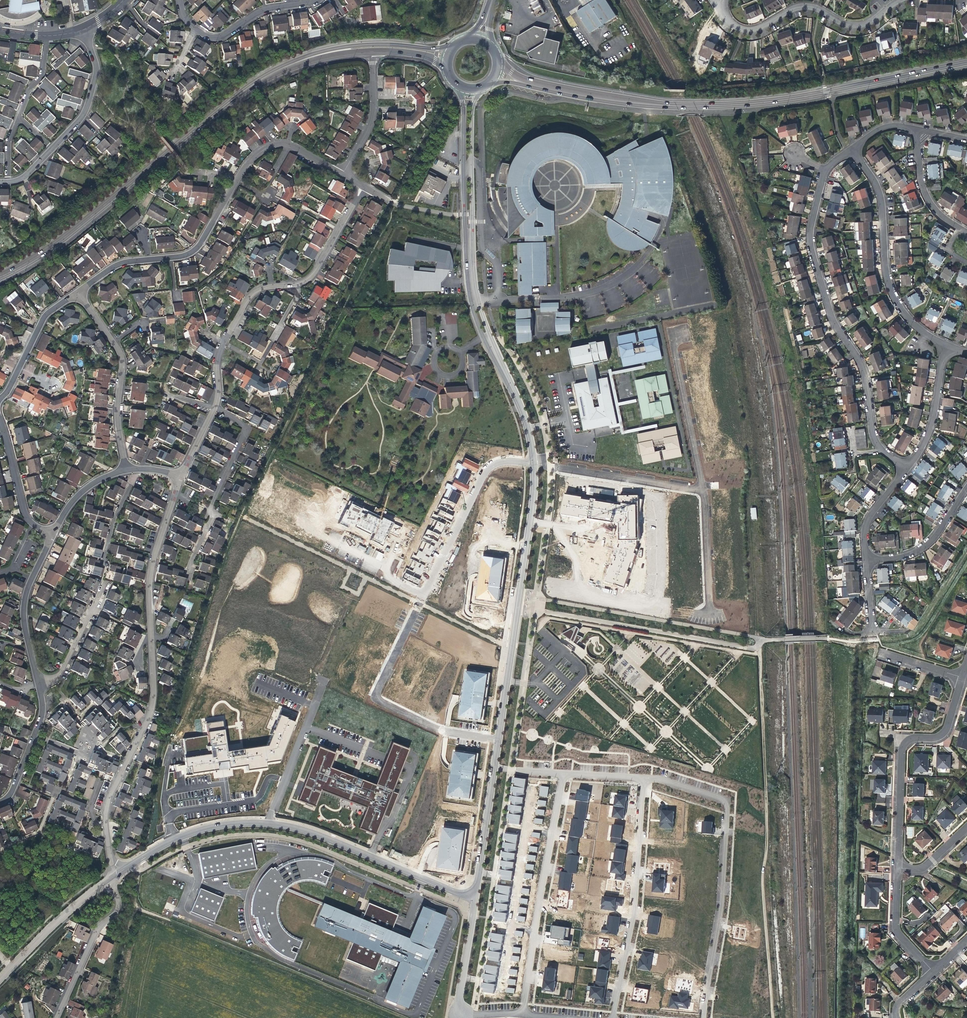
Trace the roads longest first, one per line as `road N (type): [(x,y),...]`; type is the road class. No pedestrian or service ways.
road 1 (secondary): [(532,85),(654,105),(723,105),(966,63)]
road 2 (residential): [(181,477),(150,579),(152,706),(108,803),(114,872)]
road 3 (track): [(759,641),(772,1017)]
road 4 (secondary): [(0,277),(66,237),(202,121),(291,64)]
road 5 (residential): [(138,859),(215,826),(290,827),(476,900)]
road 6 (residential): [(341,173),(287,146),(269,146),(246,165),(198,247),(115,266),(78,292)]
road 7 (residential): [(644,779),(729,801),(704,1017)]
road 8 (residential): [(882,451),(861,368),(830,316),(809,245),(825,170)]
road 9 (track): [(396,1017),(130,908)]
road 10 (residential): [(364,187),(308,279),(249,297),(220,350),(215,407)]
road 11 (tertiary): [(534,461),(499,739)]
road 12 (residential): [(565,775),(524,1015)]
road 13 (residential): [(612,1017),(636,913),(644,779)]
road 14 (residential): [(849,148),(878,195),(891,293),(909,320),(946,345)]
road 15 (track): [(759,654),(547,618),(543,632)]
road 16 (residential): [(897,868),(901,745),(943,731),(960,677)]
road 17 (residential): [(499,739),(439,729),(380,701),(377,691),(414,614)]
road 18 (residential): [(215,407),(245,432),(209,510),(190,582)]
road 19 (residential): [(721,13),(744,30),(801,7),(858,26),(899,0)]
road 20 (residential): [(123,469),(115,423),(120,357),(78,292)]
road 21 (residential): [(534,461),(489,468),(427,593)]
road 22 (residential): [(534,461),(703,491)]
road 23 (residential): [(685,334),(673,337),(703,491)]
road 24 (secondary): [(452,48),(345,46),(291,64)]
road 25 (residential): [(58,1017),(99,928),(120,908),(105,880)]
road 26 (residential): [(51,535),(21,617),(40,683)]
road 27 (tertiary): [(460,86),(469,240)]
road 28 (tertiary): [(469,240),(473,110),(482,88)]
road 29 (residential): [(105,880),(0,979)]
road 30 (residential): [(51,150),(92,99),(96,60),(83,32)]
road 31 (residential): [(966,486),(926,545),(864,560)]
road 32 (residential): [(78,292),(44,317),(0,398)]
road 33 (tertiary): [(494,767),(476,900)]
road 34 (residential): [(905,469),(927,431),(946,345)]
road 35 (tertiary): [(487,339),(527,420),(534,461)]
road 36 (residential): [(315,0),(263,9),(214,37),(194,28)]
road 37 (residential): [(0,421),(25,517),(51,535)]
road 38 (residential): [(40,683),(42,714),(13,791),(0,802)]
road 39 (residential): [(341,173),(372,109),(371,52)]
road 40 (residential): [(107,583),(62,673),(40,683)]
road 41 (residential): [(703,491),(709,615)]

